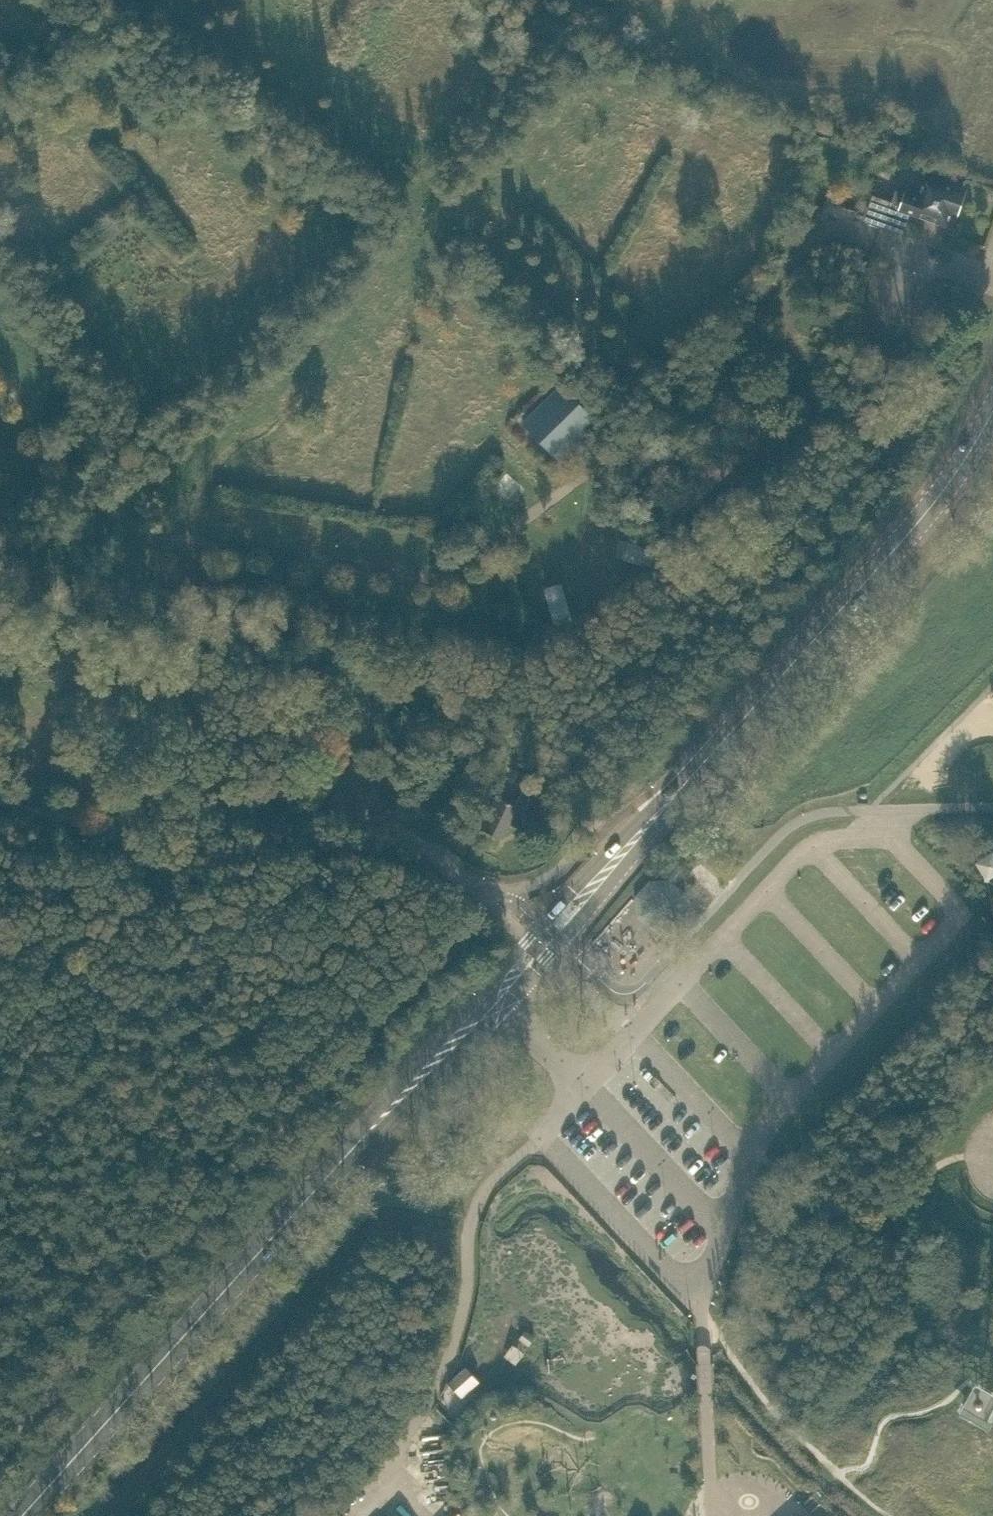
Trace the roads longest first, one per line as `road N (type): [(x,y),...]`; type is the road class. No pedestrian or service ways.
road 1 (tertiary): [(21,1515),(363,1137)]
road 2 (tertiary): [(684,784),(903,539),(992,410)]
road 3 (tertiary): [(363,1137),(504,1005),(605,890),(684,784)]
road 4 (tertiary): [(684,784),(586,874),(363,1137)]

